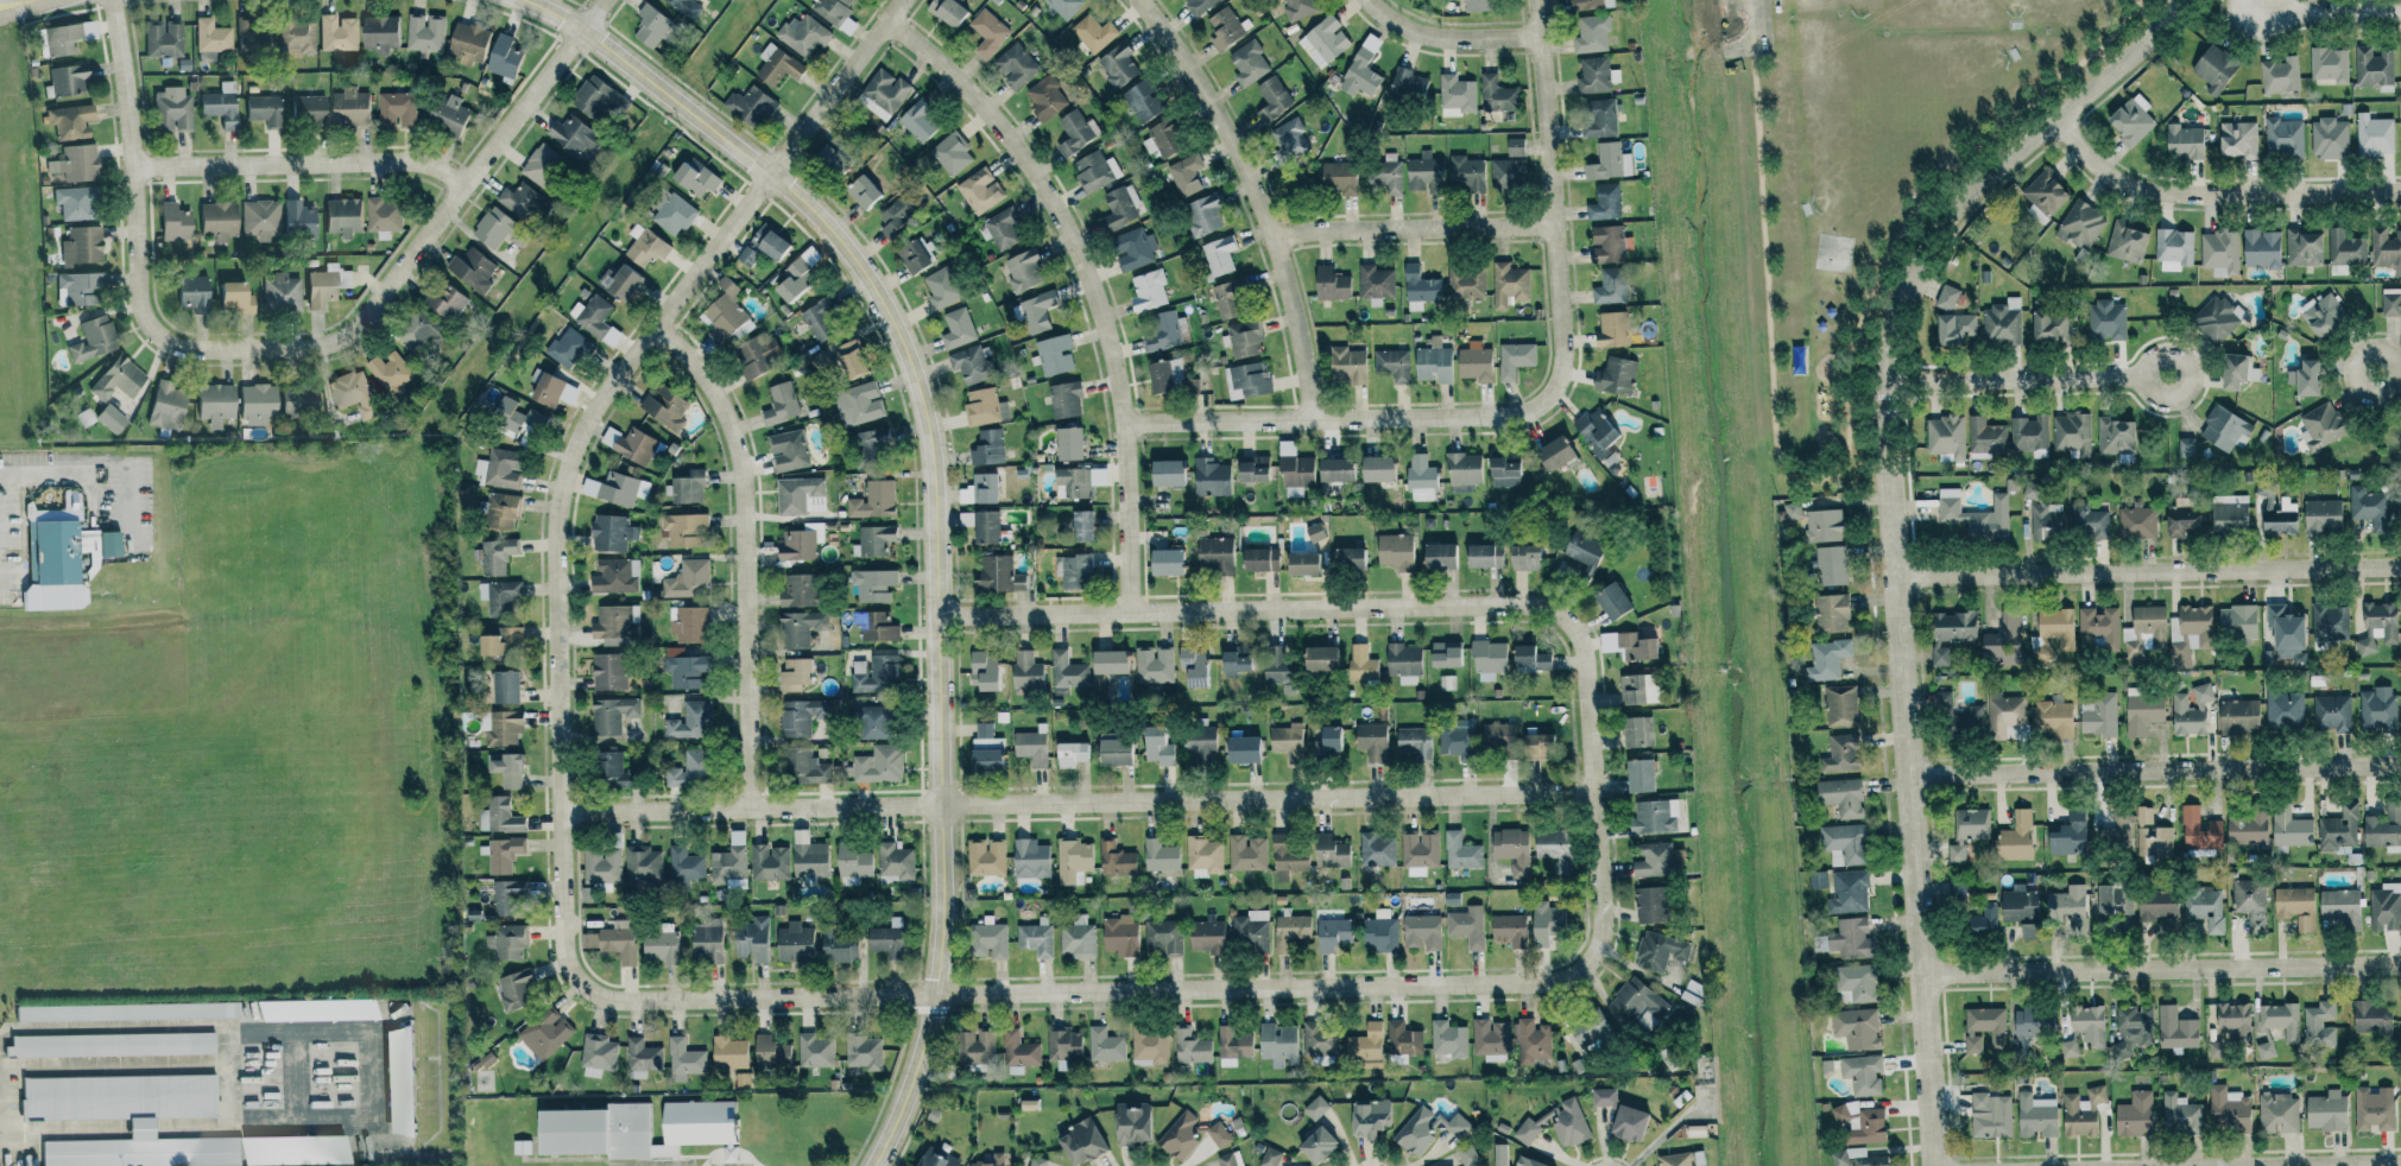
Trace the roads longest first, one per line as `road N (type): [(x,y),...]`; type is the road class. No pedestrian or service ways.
road 1 (residential): [(872,1165),(918,1059),(941,945),(939,617),(931,444),(921,393),(885,305),(826,222),(772,171),(582,31),(521,0)]
road 2 (residential): [(1935,1165),(1882,397),(1891,310),(1926,246),(1977,186),(2179,0)]
road 3 (residential): [(589,995),(563,957),(560,488),(582,425),(897,0)]
road 4 (residential): [(560,812),(1593,792)]
road 5 (residential): [(589,995),(626,1001),(1538,980),(1590,968),(1598,953)]
road 6 (residential): [(605,0),(342,340),(311,349),(194,350),(163,340),(139,306),(135,169),(112,0)]
road 7 (residential): [(1130,613),(1125,424),(1100,309),(1066,228),(1005,134),(884,17)]
road 8 (residential): [(939,617),(1568,611)]
road 9 (residential): [(748,809),(739,460),(703,379),(655,327)]
road 10 (residential): [(1900,575),(2400,568)]
road 11 (residential): [(1909,775),(2400,768)]
road 12 (residential): [(1922,972),(2400,966)]
road 13 (residential): [(1140,0),(1198,81),(1265,218),(1301,341),(1313,420)]
road 14 (residential): [(1534,0),(1562,350),(1552,393),(1535,411)]
road 15 (residential): [(1125,424),(1502,418),(1535,411)]
road 16 (residential): [(2052,119),(2097,169),(2131,189),(2400,192)]
road 17 (residential): [(1598,953),(1586,644),(1568,611)]
road 18 (residential): [(459,189),(410,164),(135,169)]
road 19 (residential): [(1275,242),(1327,230),(1553,227)]
road 20 (residential): [(1883,378),(2147,378)]
road 21 (residential): [(1365,0),(1415,33),(1537,37)]
road 22 (residential): [(2400,11),(2255,6)]
road 23 (residential): [(2400,370),(2376,349),(2352,370),(2359,388),(2376,397),(2394,388),(2400,370)]
road 24 (residential): [(2147,378),(2152,361),(2166,353),(2188,361),(2193,376),(2175,398),(2156,393),(2147,378)]

